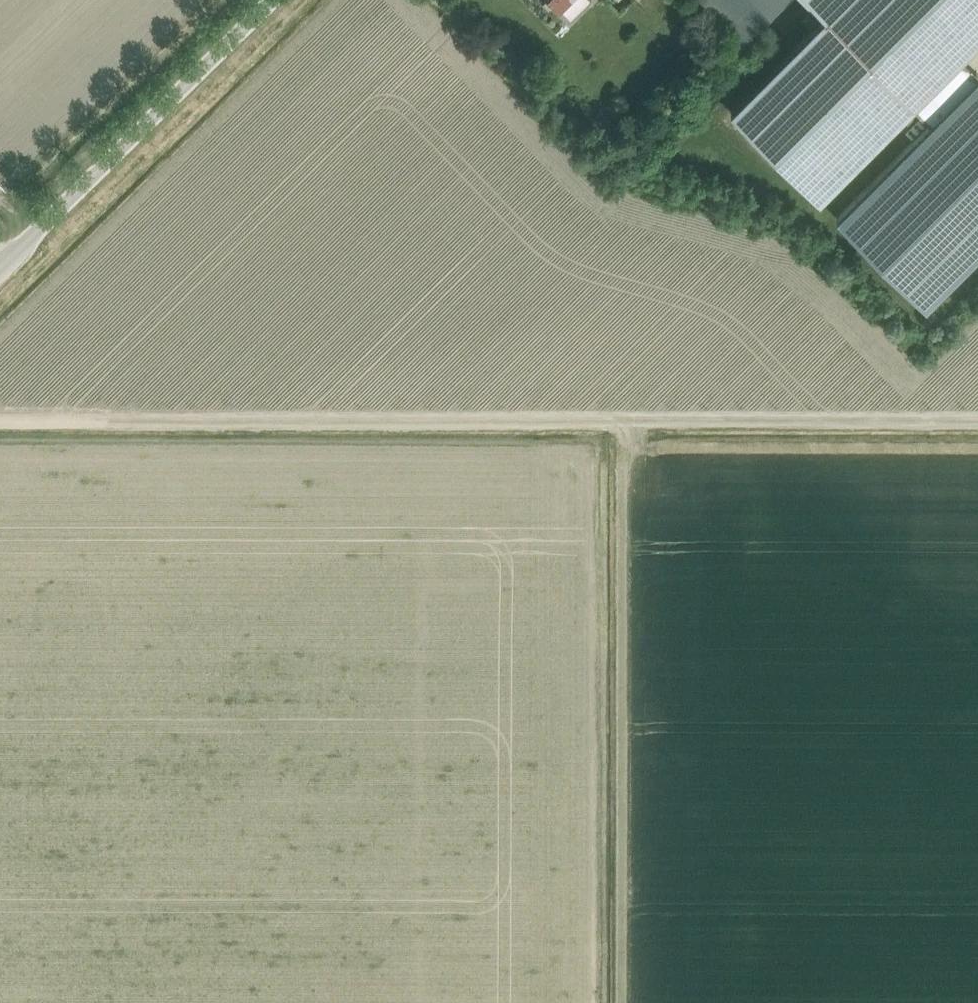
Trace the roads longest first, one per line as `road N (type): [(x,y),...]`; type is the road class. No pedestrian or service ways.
road 1 (unclassified): [(0,266),(271,0)]

